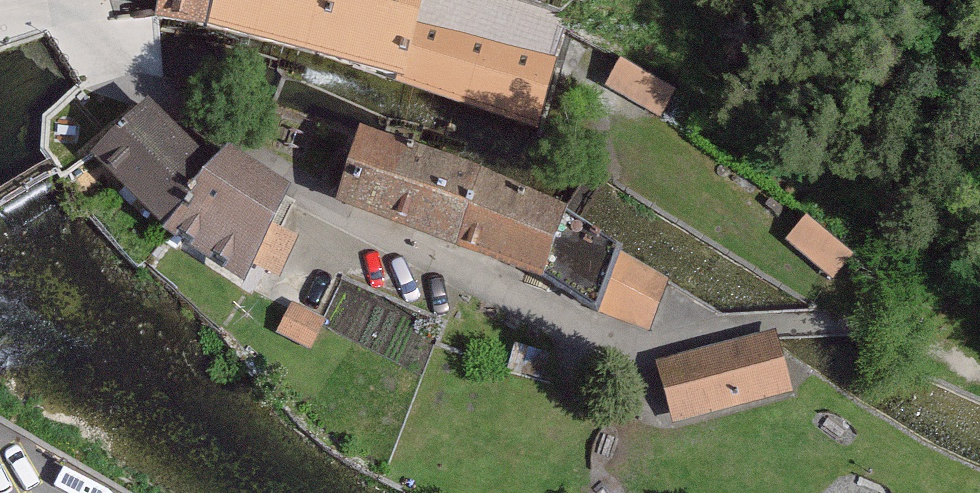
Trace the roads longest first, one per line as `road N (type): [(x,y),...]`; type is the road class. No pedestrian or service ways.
road 1 (residential): [(728,327),(624,347),(324,198),(140,91),(67,10),(0,6)]

